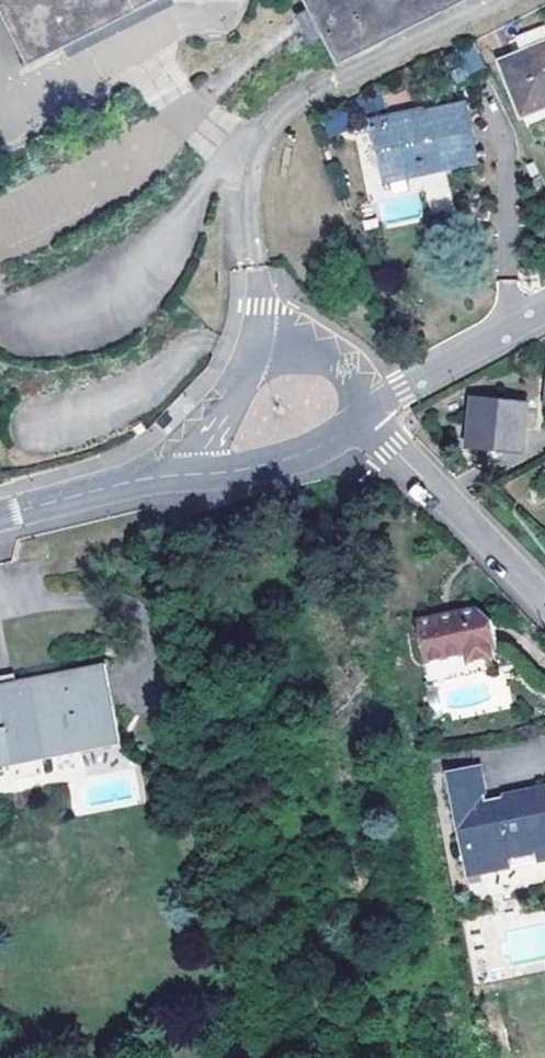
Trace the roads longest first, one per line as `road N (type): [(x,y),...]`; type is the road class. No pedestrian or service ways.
road 1 (tertiary): [(0,516),(140,478),(293,457),(368,417)]
road 2 (residential): [(544,602),(368,417)]
road 3 (residential): [(368,417),(402,388),(544,311)]

